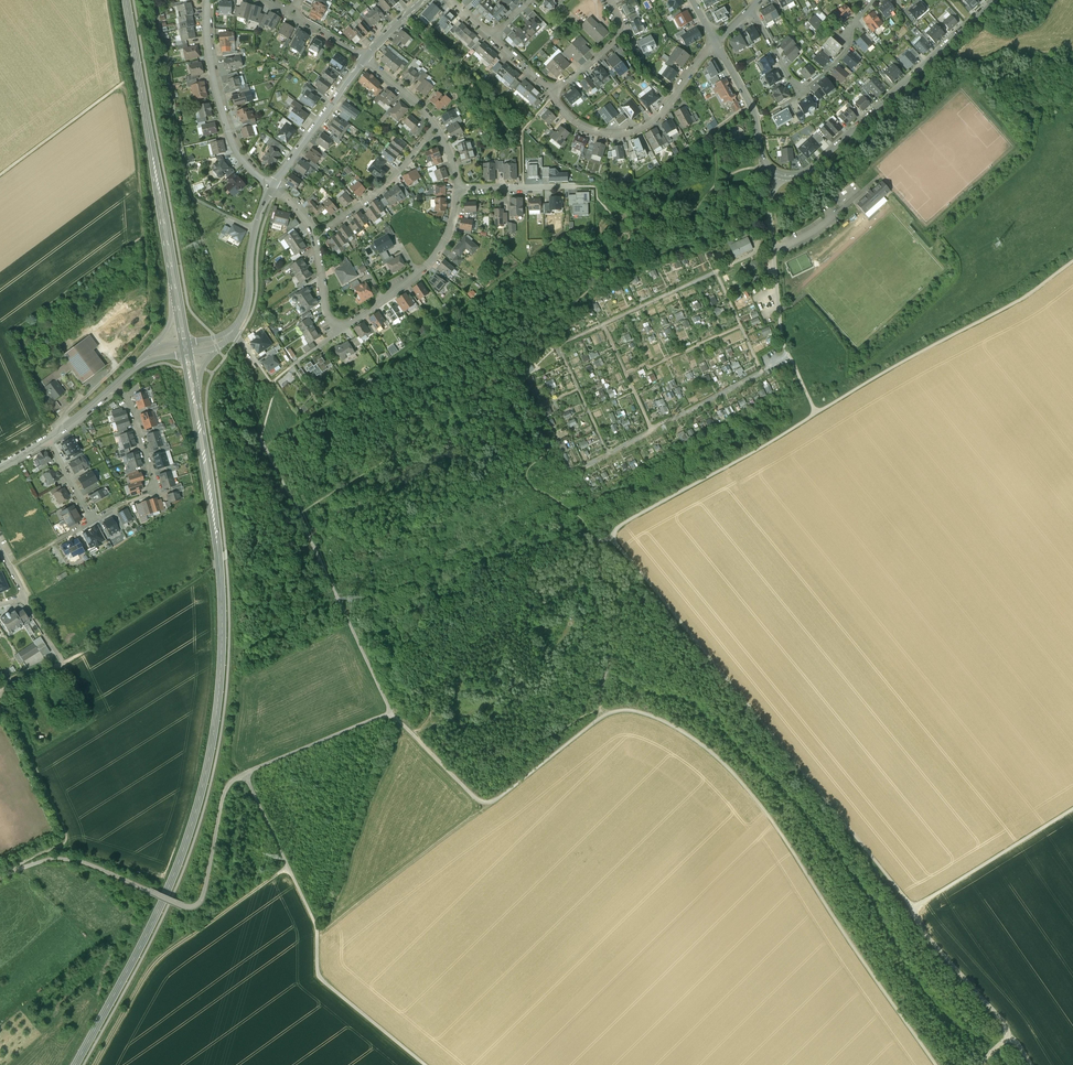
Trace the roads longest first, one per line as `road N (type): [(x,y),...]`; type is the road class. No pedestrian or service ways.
road 1 (secondary): [(76,1064),(170,885),(213,739),(222,587),(194,397)]
road 2 (track): [(979,1064),(1011,1034),(613,535)]
road 3 (track): [(771,223),(614,278),(484,400),(305,520)]
road 4 (track): [(613,535),(1072,262)]
road 5 (track): [(0,879),(70,860),(195,908),(234,781),(392,715)]
road 6 (track): [(605,722),(651,717),(730,770),(783,834),(938,1064)]
road 7 (track): [(566,187),(567,233),(378,368),(294,420),(273,382)]
road 8 (track): [(113,0),(138,153),(150,325),(117,368)]
road 9 (track): [(423,1064),(319,975),(317,928),(245,775)]
road 10 (secondary): [(177,294),(127,0)]
road 11 (track): [(269,450),(392,715)]
road 12 (track): [(288,867),(159,960),(97,1064)]
road 13 (residential): [(995,0),(811,169),(785,177)]
road 14 (track): [(154,0),(190,193),(255,229)]
road 15 (track): [(421,743),(496,808),(605,722)]
road 16 (track): [(3,692),(68,838),(13,871)]
road 17 (residential): [(553,91),(580,124),(638,130),(664,111),(715,40)]
road 18 (residential): [(273,187),(234,148),(209,52),(209,0)]
road 19 (track): [(432,725),(460,757),(478,764),(564,736),(603,711)]
road 20 (residential): [(459,192),(452,224),(430,263),(338,331)]
road 21 (residential): [(115,383),(158,492),(93,521)]
road 22 (track): [(1072,808),(915,909)]
road 23 (track): [(213,573),(64,665)]
road 24 (residential): [(214,343),(245,312),(255,229),(273,187)]
road 25 (residential): [(316,237),(406,168),(436,128)]
road 26 (residential): [(273,187),(367,59)]
road 27 (residential): [(715,40),(747,94),(766,165),(785,177)]
road 28 (track): [(124,83),(0,176)]
road 29 (track): [(603,577),(612,669),(605,722)]
road 30 (residential): [(610,0),(620,32),(614,43),(553,91)]

